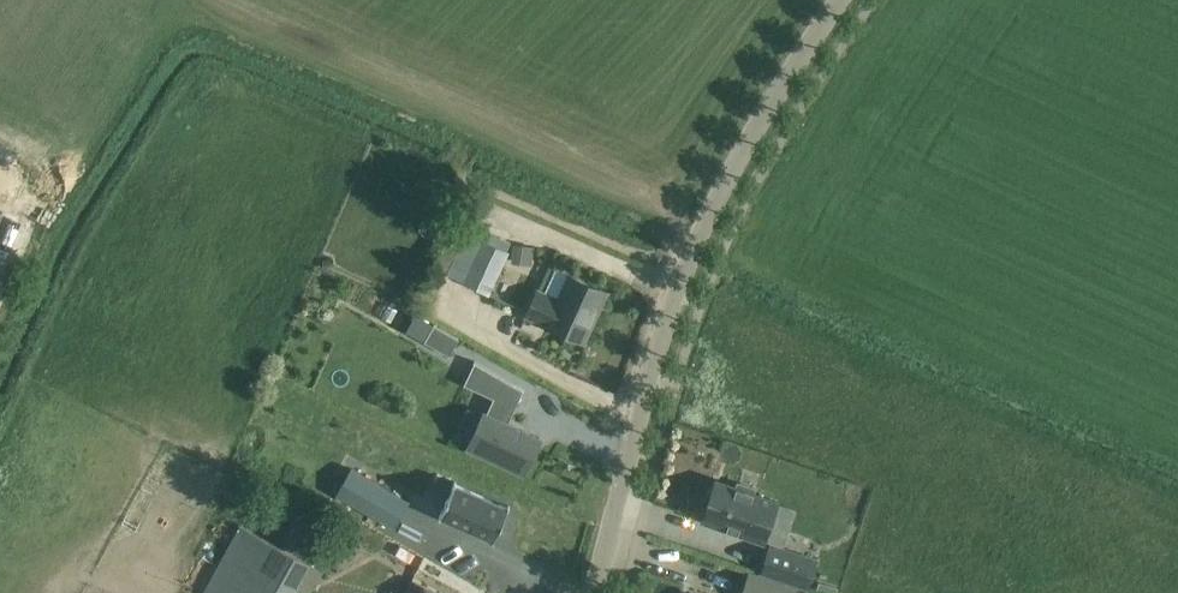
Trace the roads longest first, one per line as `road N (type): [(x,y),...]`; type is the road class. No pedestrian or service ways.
road 1 (unclassified): [(592,592),(675,292),(718,197),(843,0)]

